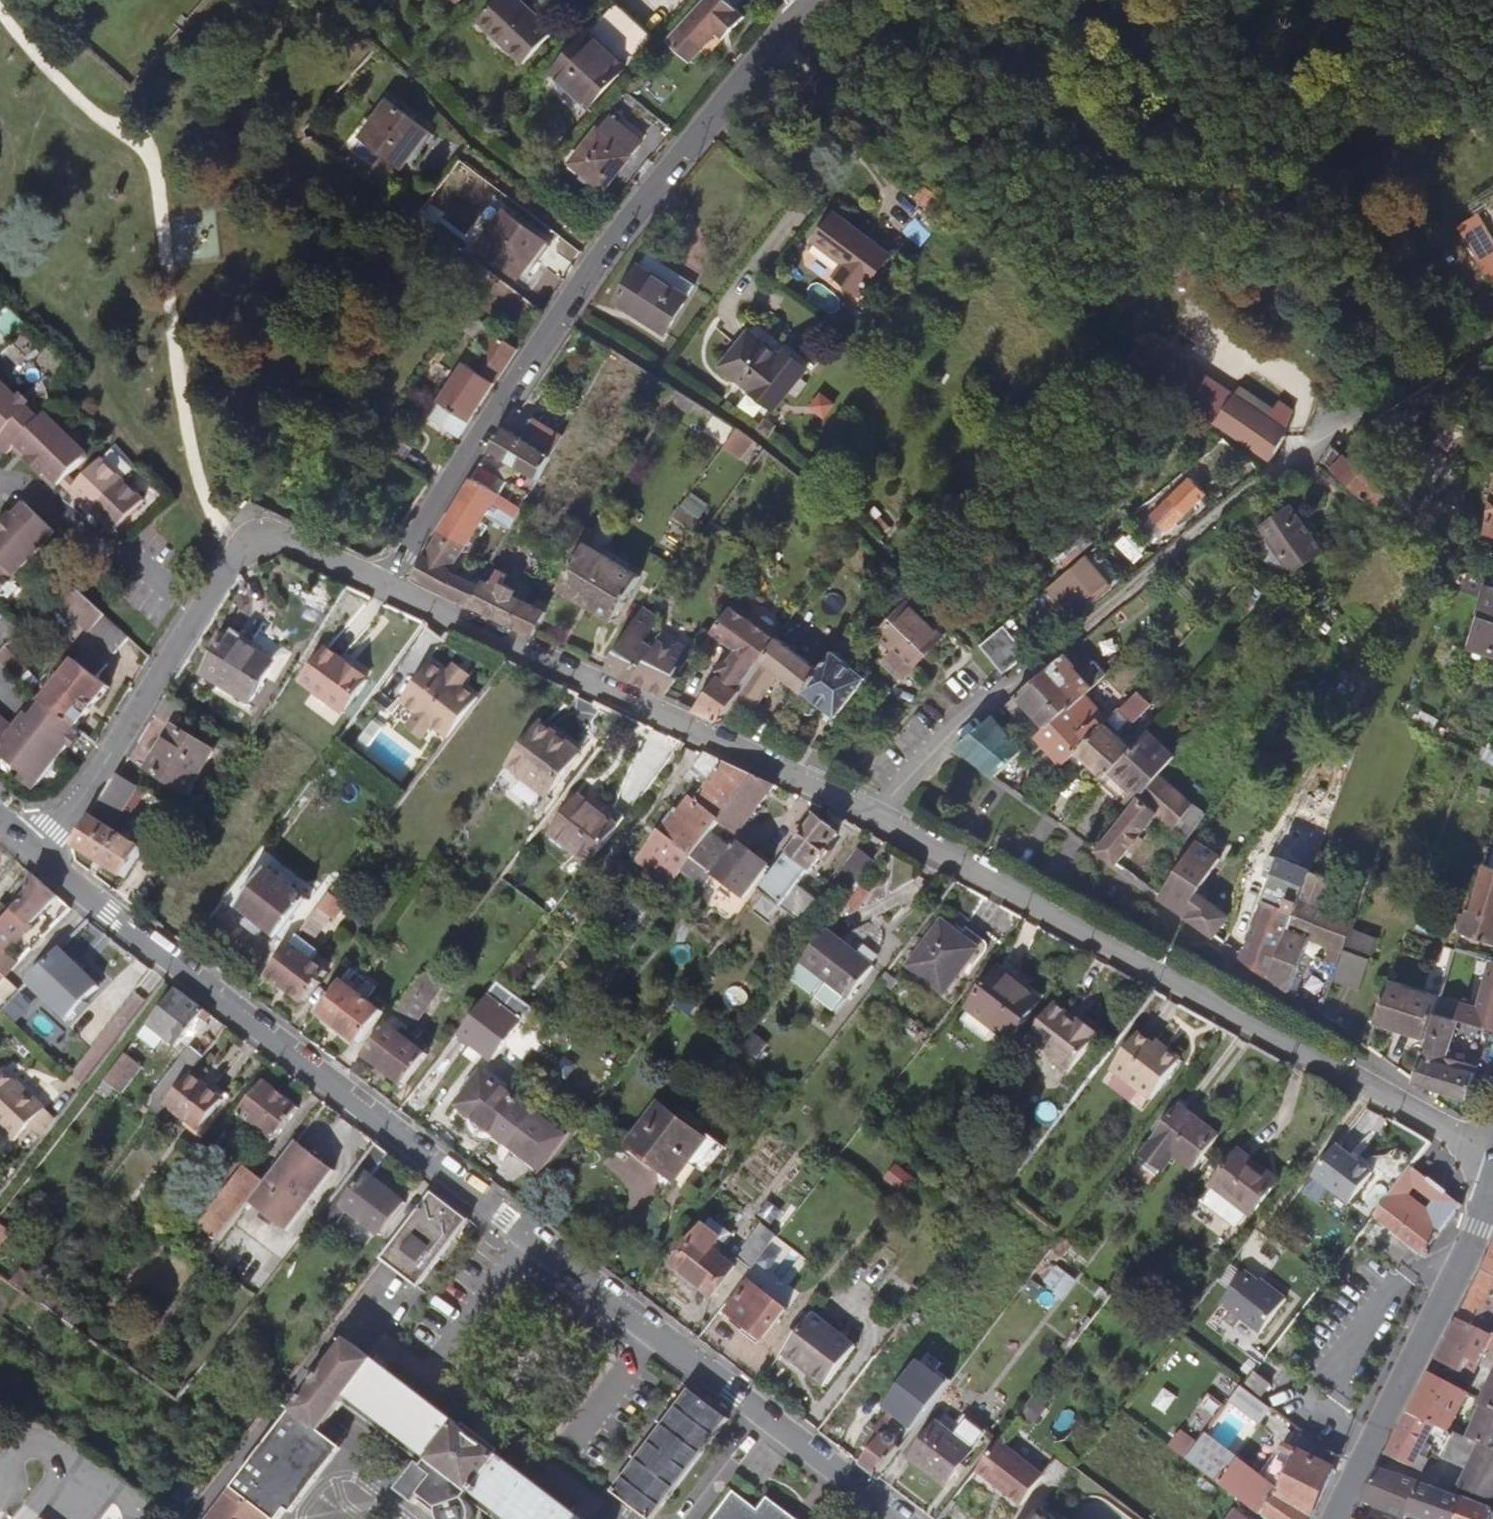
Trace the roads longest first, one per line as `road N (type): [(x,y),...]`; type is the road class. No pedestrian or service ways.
road 1 (residential): [(376,581),(808,785),(1492,1155)]
road 2 (residential): [(32,849),(73,890),(895,1518)]
road 3 (unclassified): [(793,20),(607,243),(376,581)]
road 4 (residential): [(32,849),(108,755),(253,530),(376,581)]
road 5 (residential): [(1492,1178),(1454,1276),(1328,1518)]

